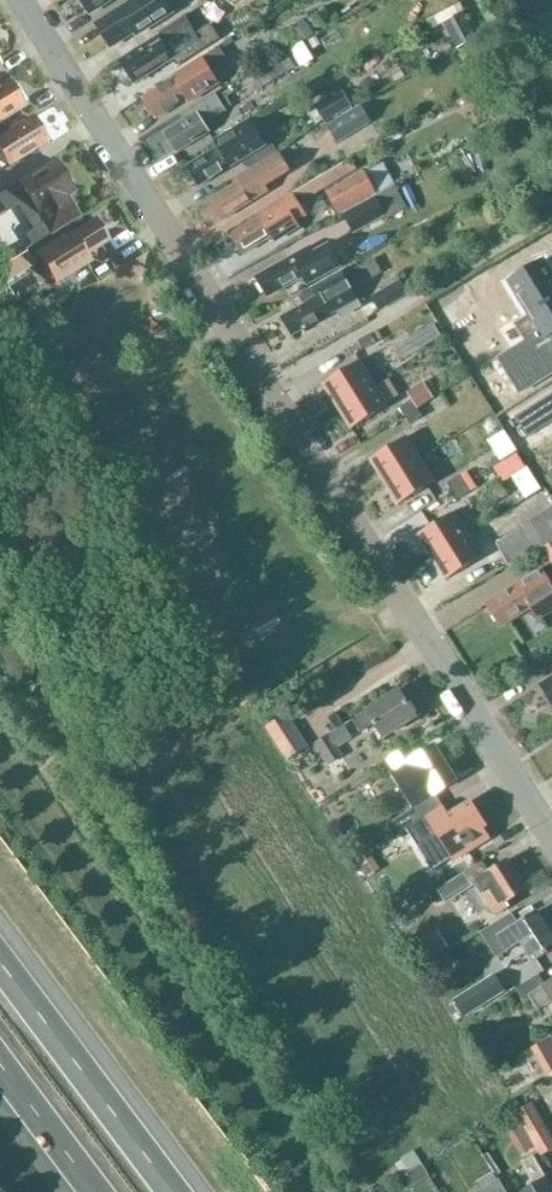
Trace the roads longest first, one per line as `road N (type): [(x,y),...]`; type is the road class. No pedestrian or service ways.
road 1 (unclassified): [(551,840),(273,383),(17,0)]
road 2 (motorway): [(174,1191),(0,958)]
road 3 (motorway): [(0,1060),(100,1191)]

